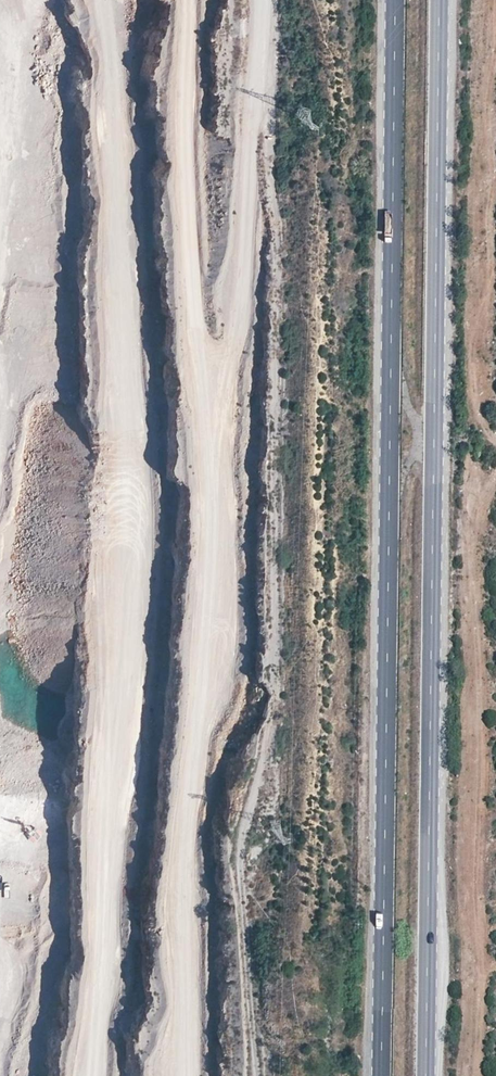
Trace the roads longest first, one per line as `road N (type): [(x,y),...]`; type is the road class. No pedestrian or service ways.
road 1 (primary): [(427,1075),(443,0)]
road 2 (primary): [(397,0),(382,1075)]

